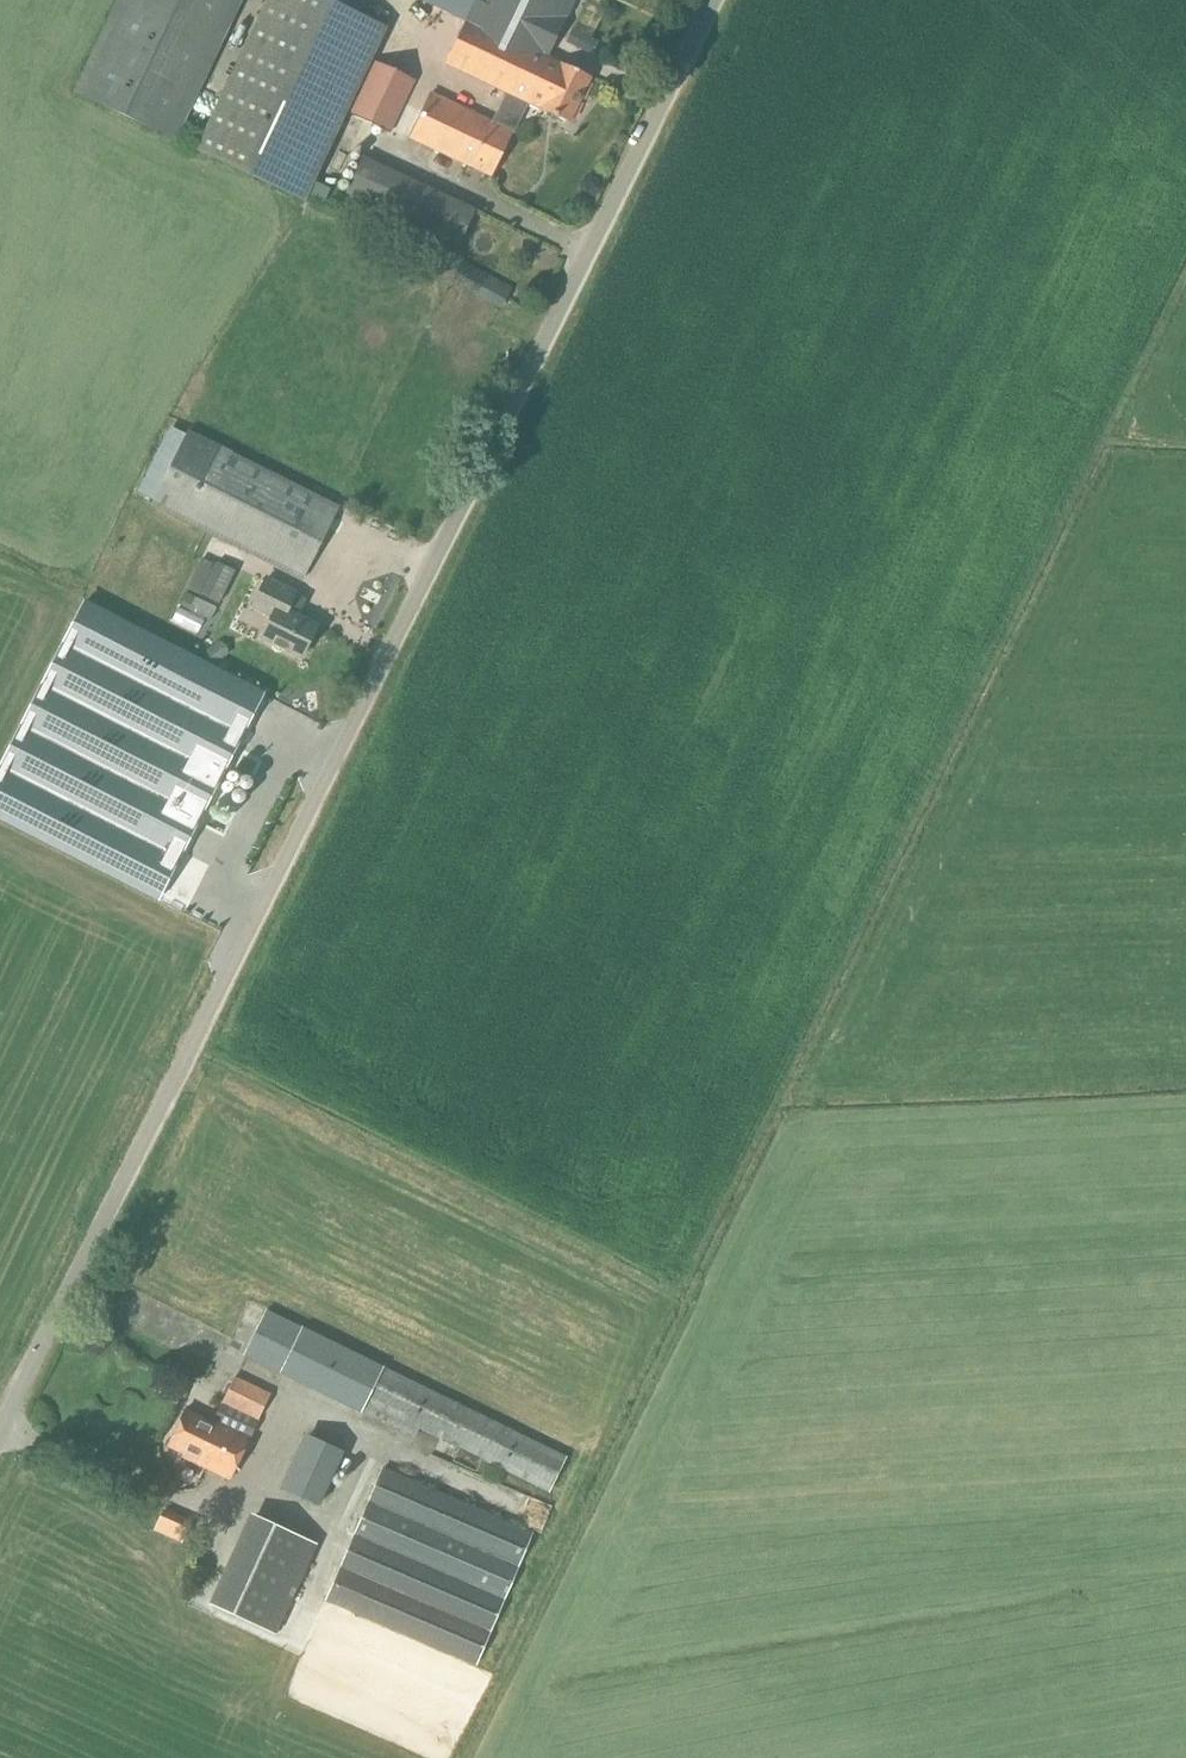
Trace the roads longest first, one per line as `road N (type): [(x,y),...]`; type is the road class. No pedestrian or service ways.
road 1 (unclassified): [(0,1436),(713,0)]

